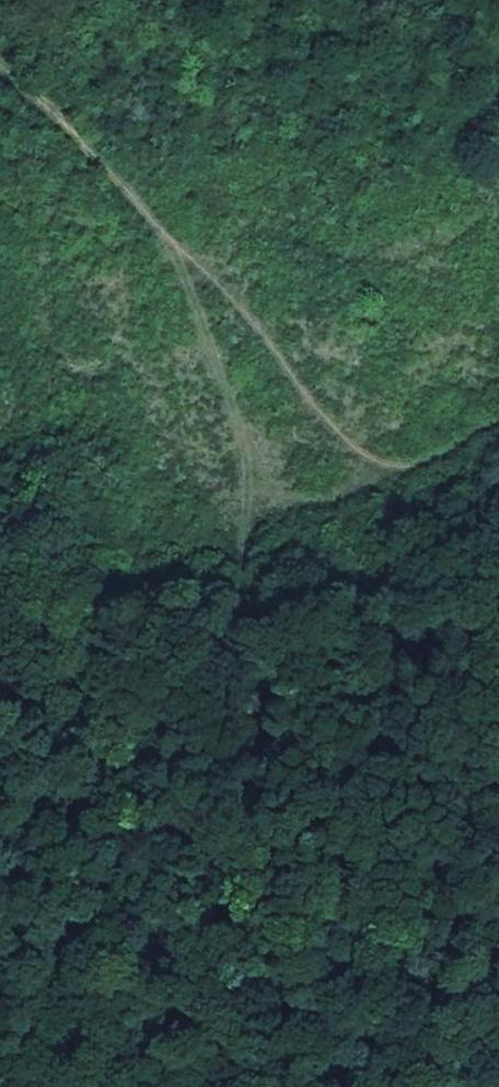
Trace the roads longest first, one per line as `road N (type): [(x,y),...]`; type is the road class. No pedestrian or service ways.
road 1 (track): [(0,915),(185,900),(251,821),(256,586),(249,461),(180,247)]
road 2 (track): [(498,425),(431,462),(393,463),(362,453),(214,274),(168,238),(0,58)]
road 3 (track): [(185,900),(169,970),(178,1086)]

